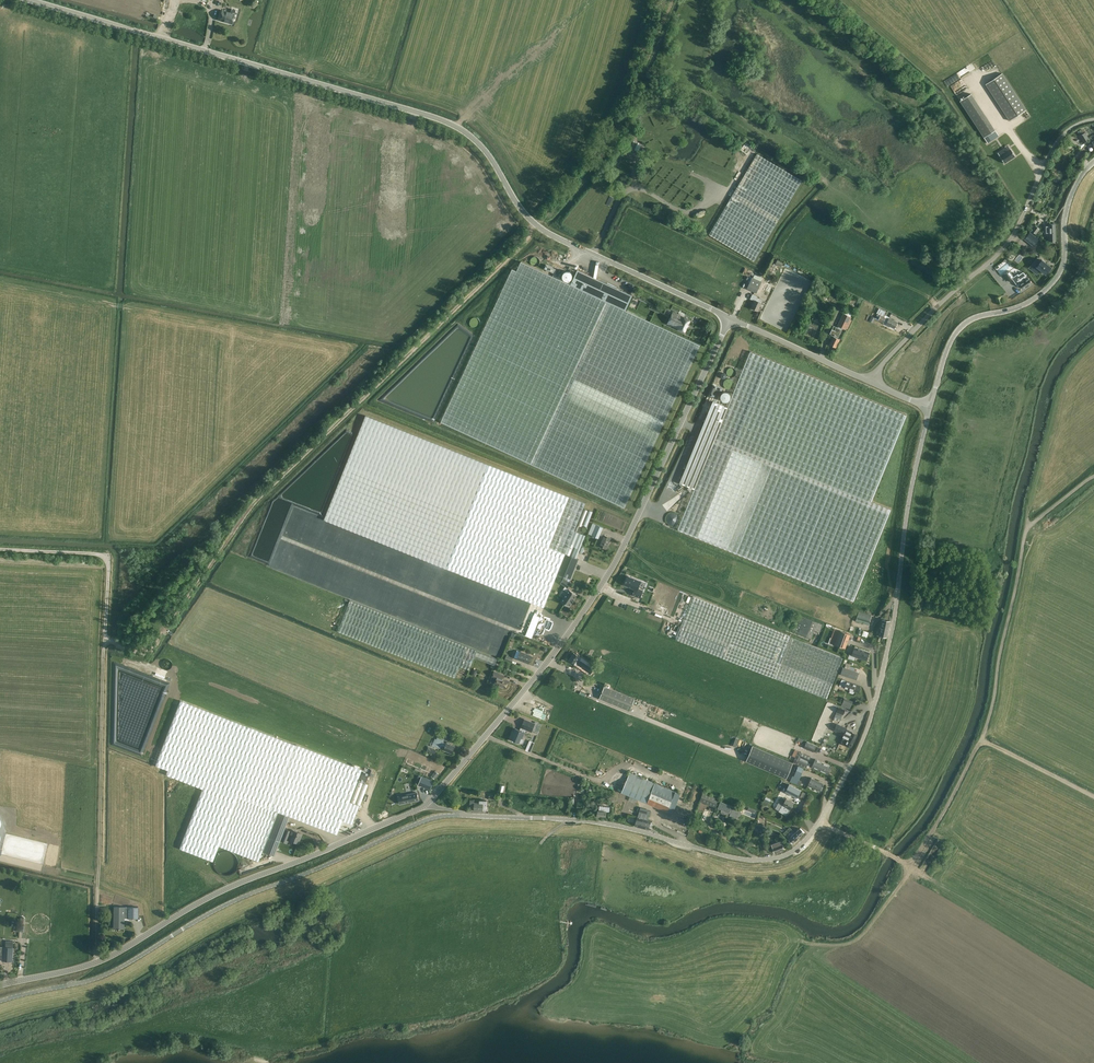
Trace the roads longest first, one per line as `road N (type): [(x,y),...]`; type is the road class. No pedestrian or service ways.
road 1 (unclassified): [(731,319),(537,227),(463,131),(28,0)]
road 2 (track): [(537,227),(257,503),(150,657),(105,639)]
road 3 (unclassified): [(427,806),(606,582),(731,319)]
road 4 (tertiary): [(0,1001),(92,980),(243,897),(425,820),(471,815)]
road 5 (unclassified): [(0,985),(97,962),(200,901),(427,806)]
road 6 (tertiary): [(929,408),(891,644),(864,740),(819,823)]
road 7 (tertiary): [(471,815),(601,823),(761,860),(792,852),(819,823)]
road 8 (track): [(105,639),(97,962),(71,985)]
road 9 (unclassified): [(872,382),(936,307),(1011,239),(1055,145),(1075,125),(1093,121)]
road 10 (tertiary): [(1093,161),(1067,206),(1058,275),(1028,303),(962,326),(929,408)]
road 11 (track): [(105,639),(109,555),(0,549)]
road 12 (unclassified): [(872,382),(731,319)]
road 13 (track): [(980,744),(911,866)]

